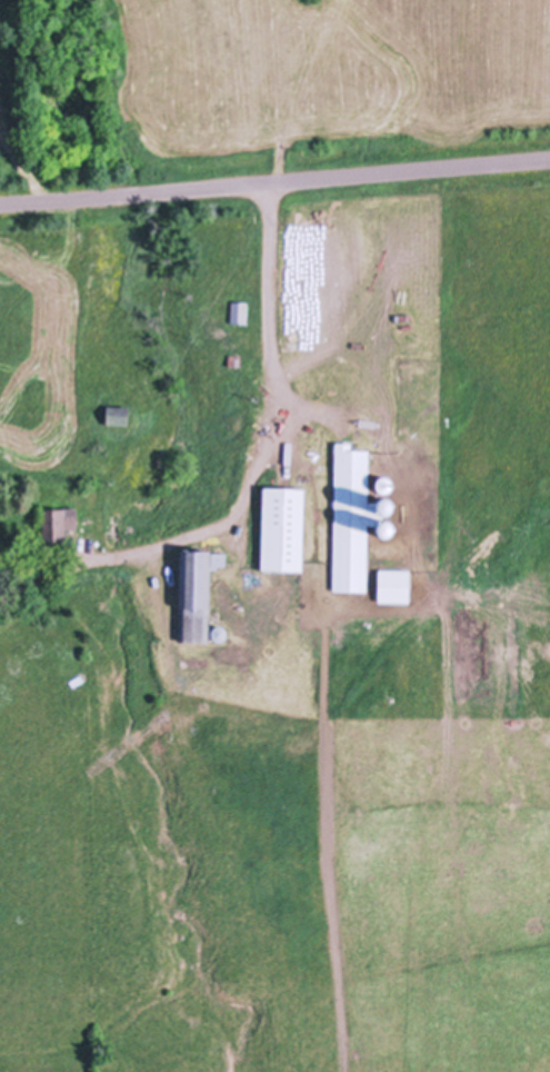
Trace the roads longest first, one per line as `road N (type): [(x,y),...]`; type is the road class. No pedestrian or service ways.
road 1 (residential): [(0,205),(549,161)]

